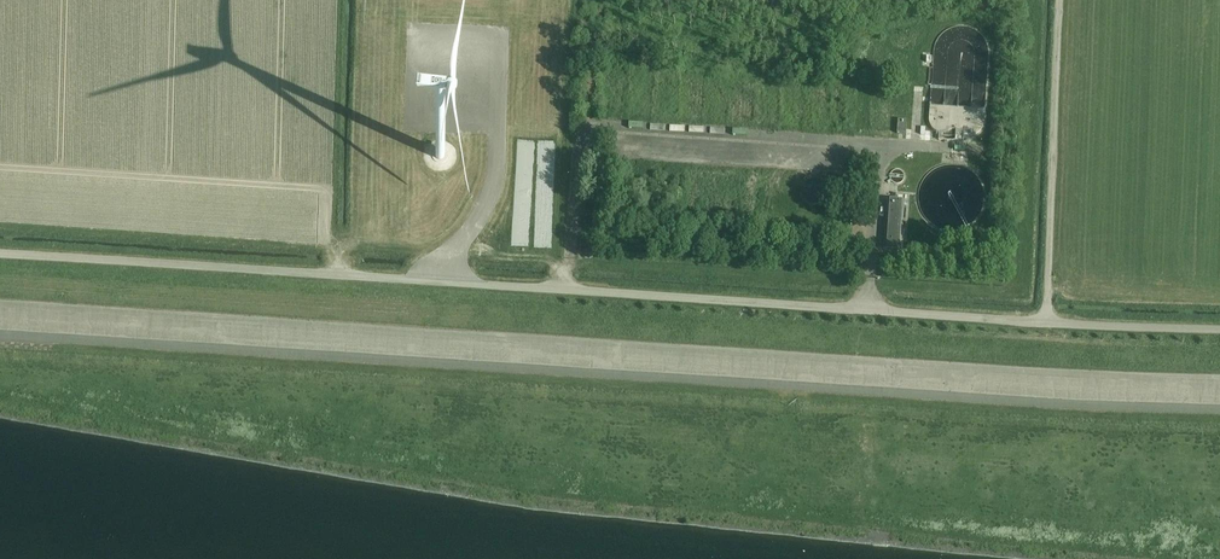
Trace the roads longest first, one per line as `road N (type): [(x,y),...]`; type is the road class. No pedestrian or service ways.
road 1 (unclassified): [(0,334),(1219,409)]
road 2 (unclassified): [(1048,321),(0,253)]
road 3 (unclassified): [(1048,321),(1059,0)]
road 4 (unclassified): [(1219,329),(1048,321)]

